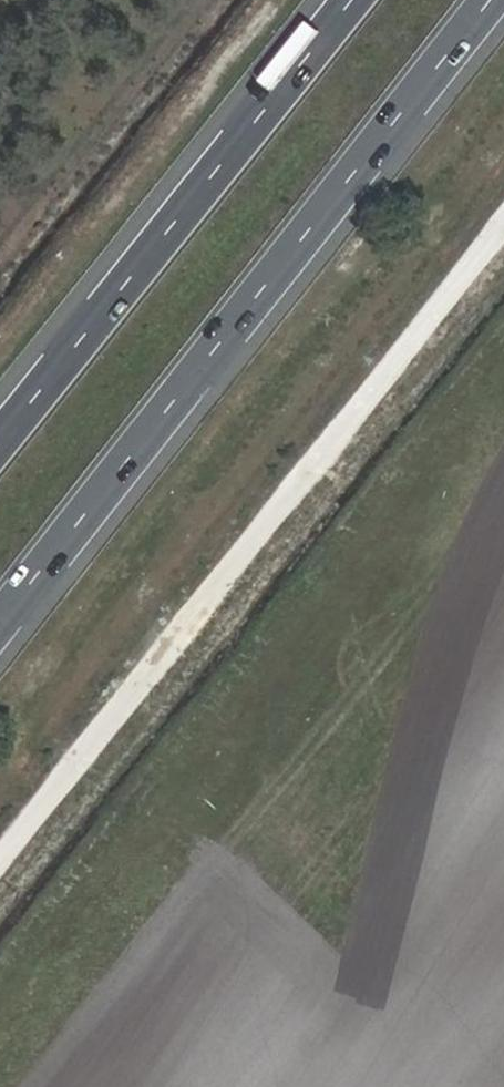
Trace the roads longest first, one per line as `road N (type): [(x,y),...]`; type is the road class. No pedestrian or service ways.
road 1 (track): [(503,242),(0,879)]
road 2 (motorway): [(0,628),(496,0)]
road 3 (motorway): [(352,0),(0,436)]

